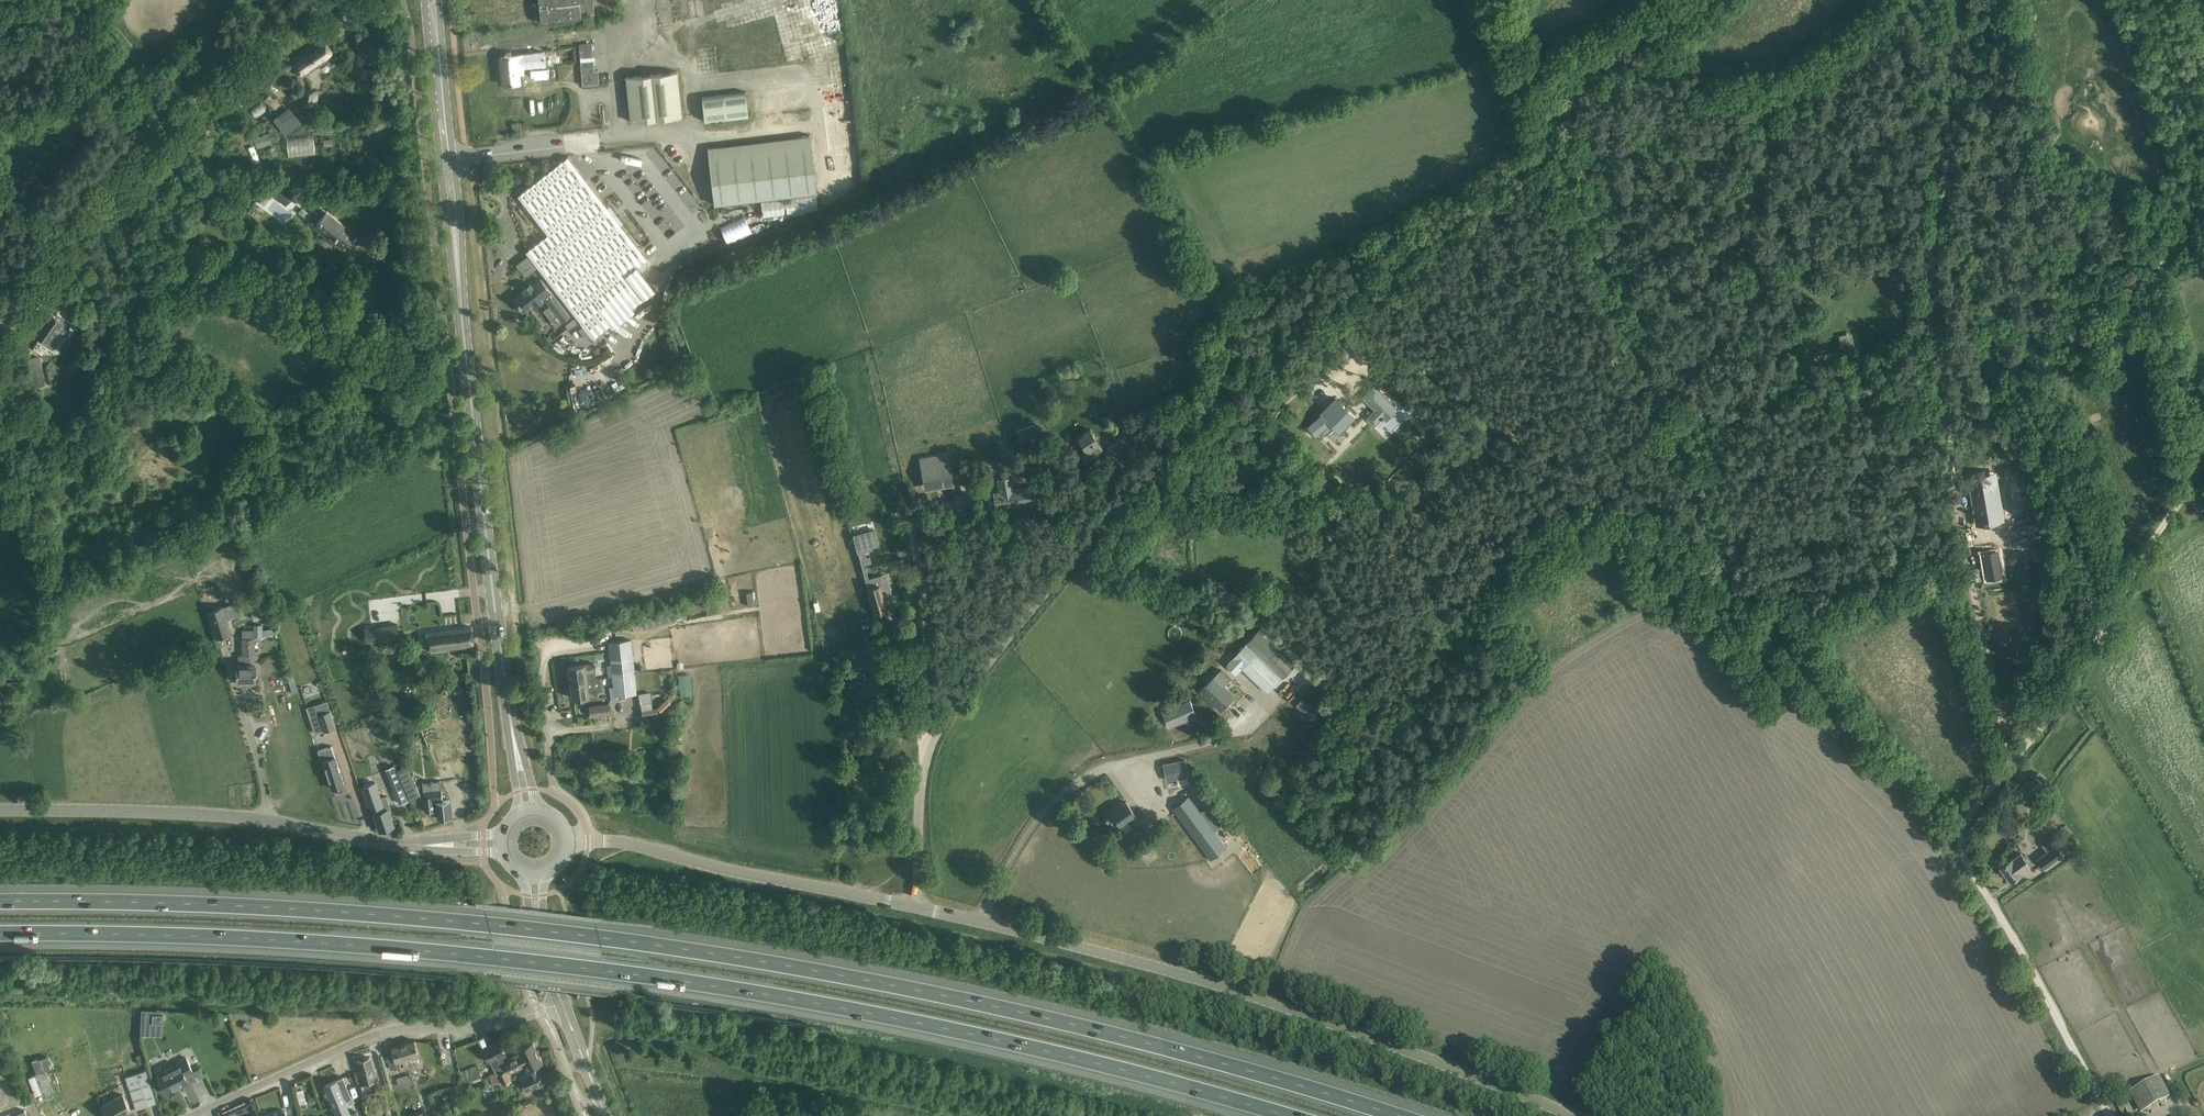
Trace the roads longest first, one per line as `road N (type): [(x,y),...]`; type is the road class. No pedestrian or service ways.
road 1 (motorway): [(1403,1115),(1066,1022),(778,963),(340,909),(0,901)]
road 2 (motorway): [(0,935),(231,940),(606,971),(961,1032),(1288,1115)]
road 3 (unclassified): [(926,742),(1171,451),(1547,132)]
road 4 (track): [(1961,839),(1811,716),(1749,630),(1547,132)]
road 5 (track): [(2008,770),(1959,554),(1931,317),(1954,0)]
road 6 (unclassified): [(1576,1115),(1195,974),(988,921)]
road 7 (track): [(2203,246),(2163,262),(2156,279),(2197,470),(2046,724),(2008,770)]
road 8 (unclassified): [(0,331),(45,260),(163,135),(335,0)]
road 9 (secondary): [(511,722),(459,275)]
road 10 (unclassified): [(0,811),(218,815),(377,843),(441,845)]
road 11 (track): [(2119,1115),(1961,839),(2008,770)]
road 12 (unclassified): [(194,1115),(368,1039),(474,1029),(563,1004)]
road 13 (unclassified): [(914,906),(625,842),(569,843)]
road 14 (unclassified): [(988,921),(1017,847),(1065,788),(1106,767),(1247,724)]
road 15 (unclassified): [(918,591),(950,588),(982,571),(998,554),(1003,517),(978,498),(907,515)]
road 16 (unclassified): [(1547,132),(1603,69),(1692,0)]
road 17 (track): [(58,0),(163,135)]
road 18 (unclassified): [(914,906),(918,762),(926,742)]
road 19 (unclassified): [(926,742),(918,591)]
road 20 (unclassified): [(1547,132),(1492,0)]

